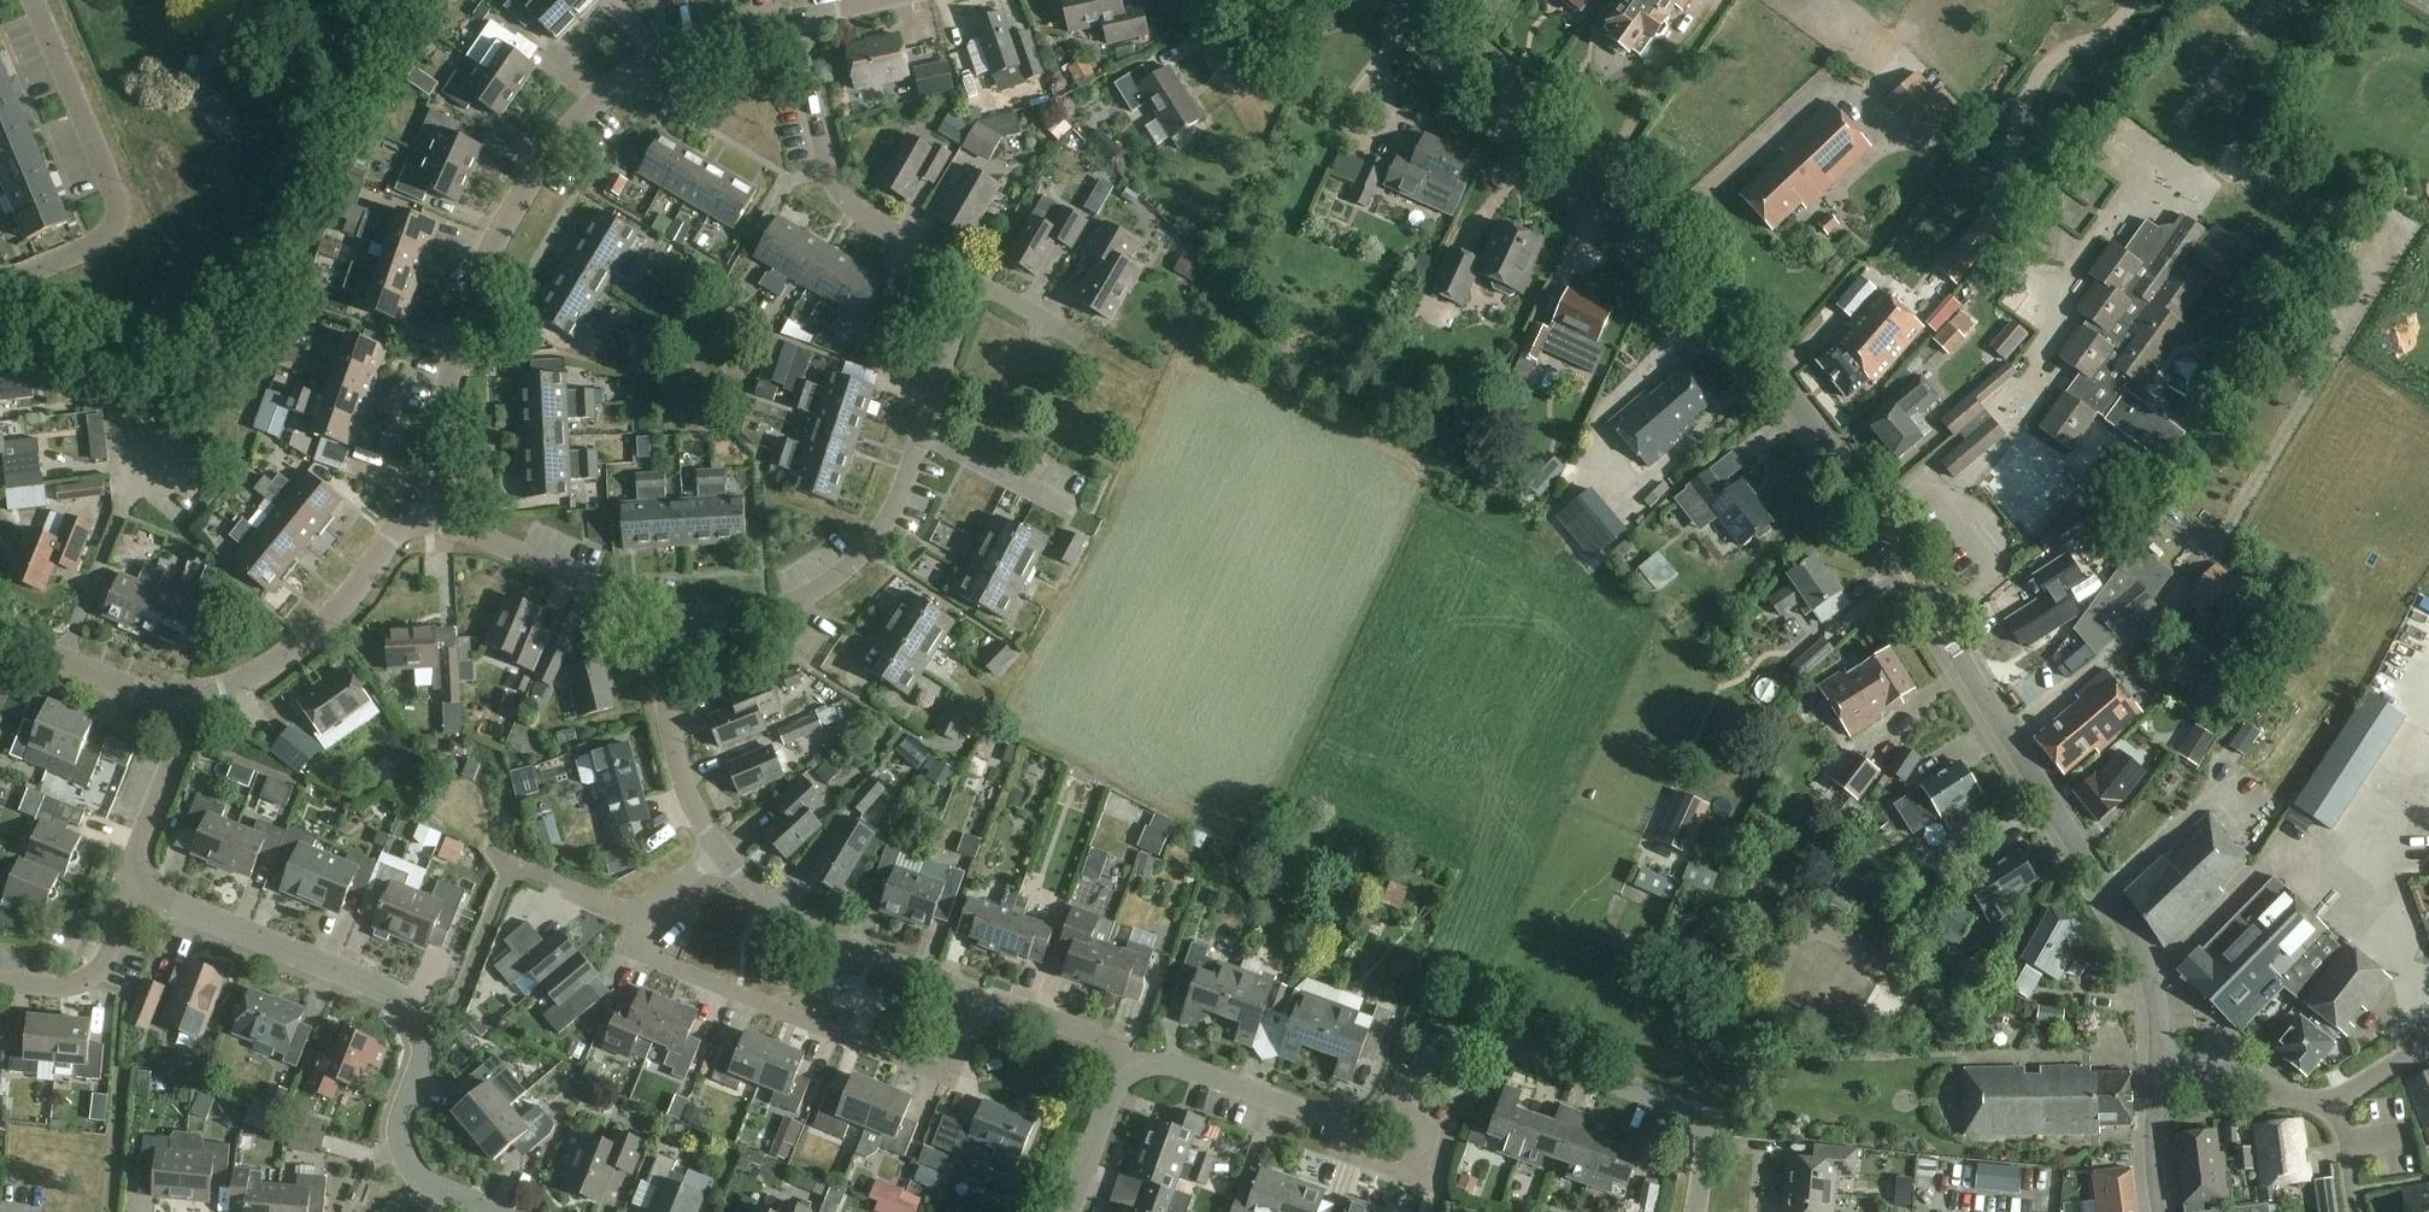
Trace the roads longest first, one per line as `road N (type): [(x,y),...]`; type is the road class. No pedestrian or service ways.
road 1 (unclassified): [(2161,1071),(2154,993),(2131,933),(1849,481),(1699,293),(1390,0)]
road 2 (residential): [(1695,1211),(1711,1118),(1484,1037),(1442,1047),(1384,1113),(1356,1126),(1187,1070),(1123,1062)]
road 3 (residential): [(423,510),(423,470),(477,286),(557,144),(599,99),(670,48),(765,23),(797,33)]
road 4 (residential): [(492,1211),(427,1184),(406,1161),(402,1126),(422,1067),(418,1024),(389,989),(126,884)]
road 5 (residential): [(971,279),(898,498),(859,557),(783,605),(665,613)]
road 6 (residential): [(642,920),(632,952),(950,1075),(982,998)]
road 7 (residential): [(33,0),(116,198),(117,220),(78,253),(25,274),(0,272)]
road 8 (residential): [(971,279),(842,197),(826,163),(797,33)]
road 9 (residential): [(183,713),(308,639),(423,510)]
road 10 (residential): [(982,998),(793,922),(721,855)]
road 11 (residential): [(665,613),(423,510)]
road 12 (residential): [(721,855),(679,771),(666,695),(665,613)]
road 13 (residential): [(0,635),(183,713)]
road 14 (residential): [(126,884),(90,978),(63,984),(0,976)]
road 15 (residential): [(126,884),(183,713)]
road 16 (residential): [(2335,1103),(2304,1102),(2243,1075),(2161,1071)]
road 17 (residential): [(1123,1062),(1094,1034),(982,998)]
road 18 (residential): [(1071,1211),(1123,1062)]
road 19 (residential): [(2161,1071),(2153,1150),(2159,1211)]

